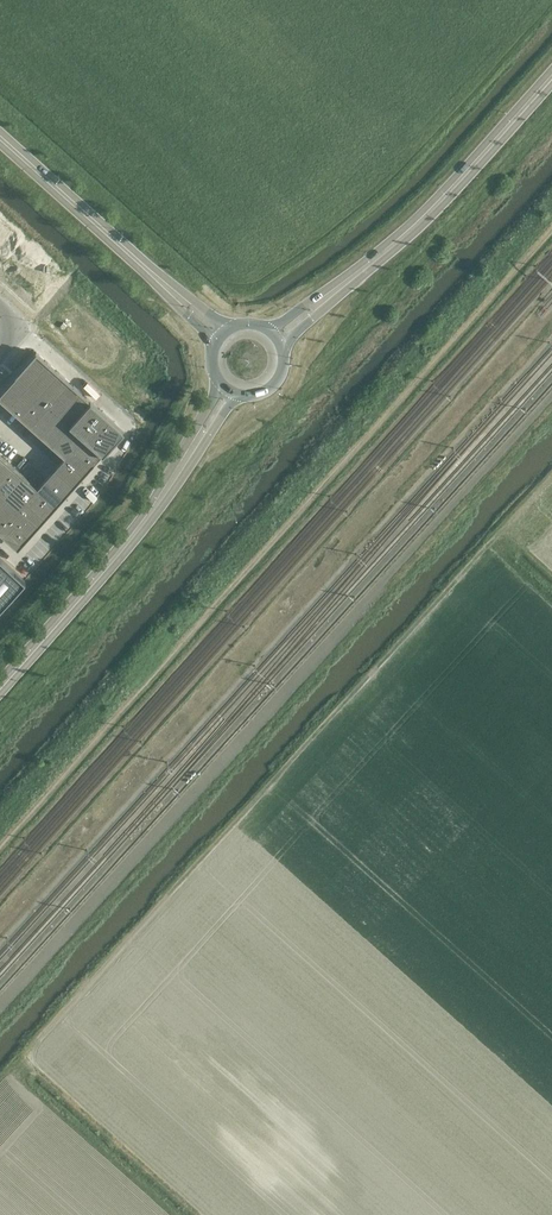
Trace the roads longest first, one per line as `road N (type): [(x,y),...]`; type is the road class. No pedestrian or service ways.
road 1 (track): [(551,229),(0,847)]
road 2 (secondary): [(0,685),(116,555),(191,447)]
road 3 (secondary): [(335,290),(448,193),(551,76)]
road 4 (secondary): [(174,292),(0,137)]

